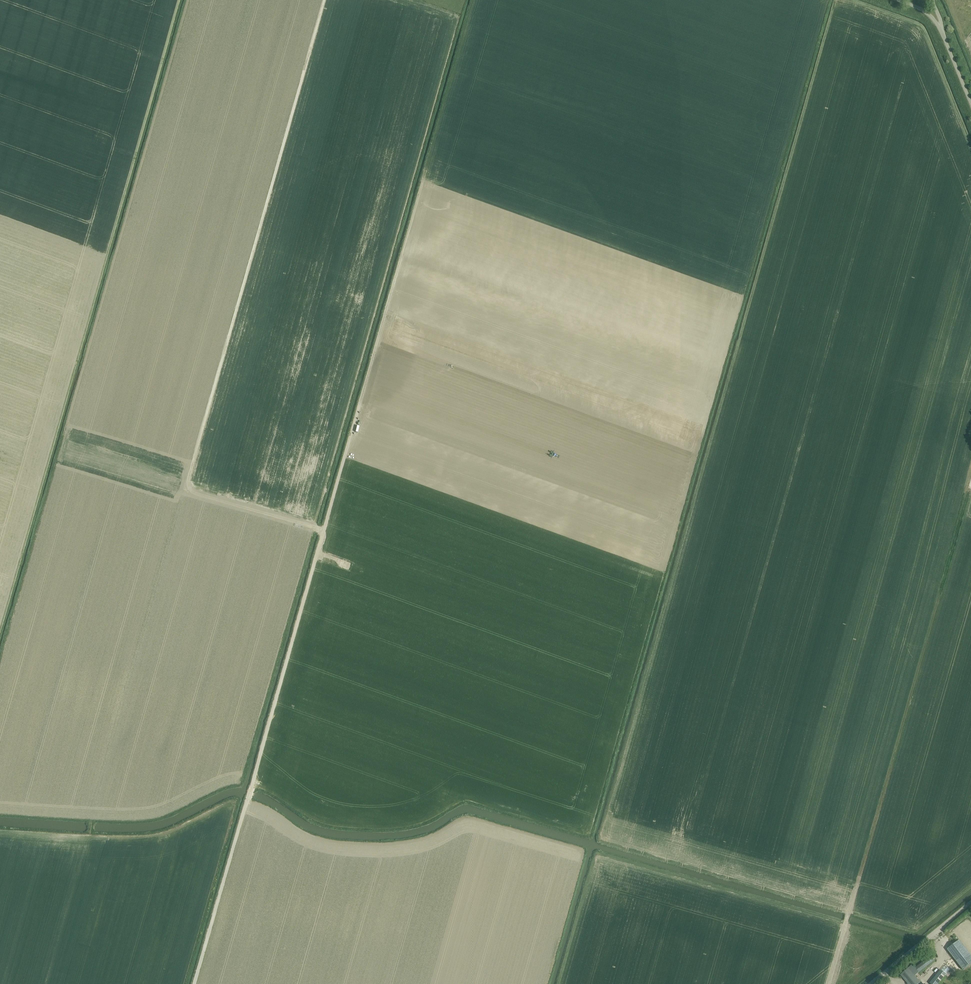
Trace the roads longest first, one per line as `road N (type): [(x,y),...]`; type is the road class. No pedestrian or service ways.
road 1 (track): [(257,768),(463,37)]
road 2 (track): [(830,983),(970,489)]
road 3 (unclassified): [(970,103),(936,23),(895,0)]
road 4 (unclassified): [(871,983),(970,902)]

